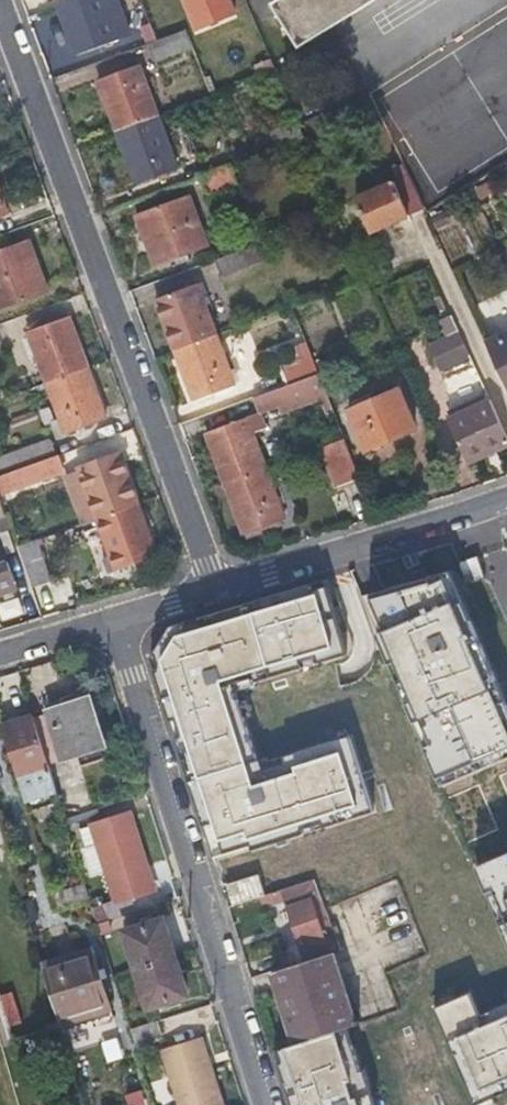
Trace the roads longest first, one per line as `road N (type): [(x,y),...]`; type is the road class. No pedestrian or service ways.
road 1 (residential): [(217,588),(0,5)]
road 2 (residential): [(112,618),(268,1104)]
road 3 (residential): [(217,588),(506,497)]

